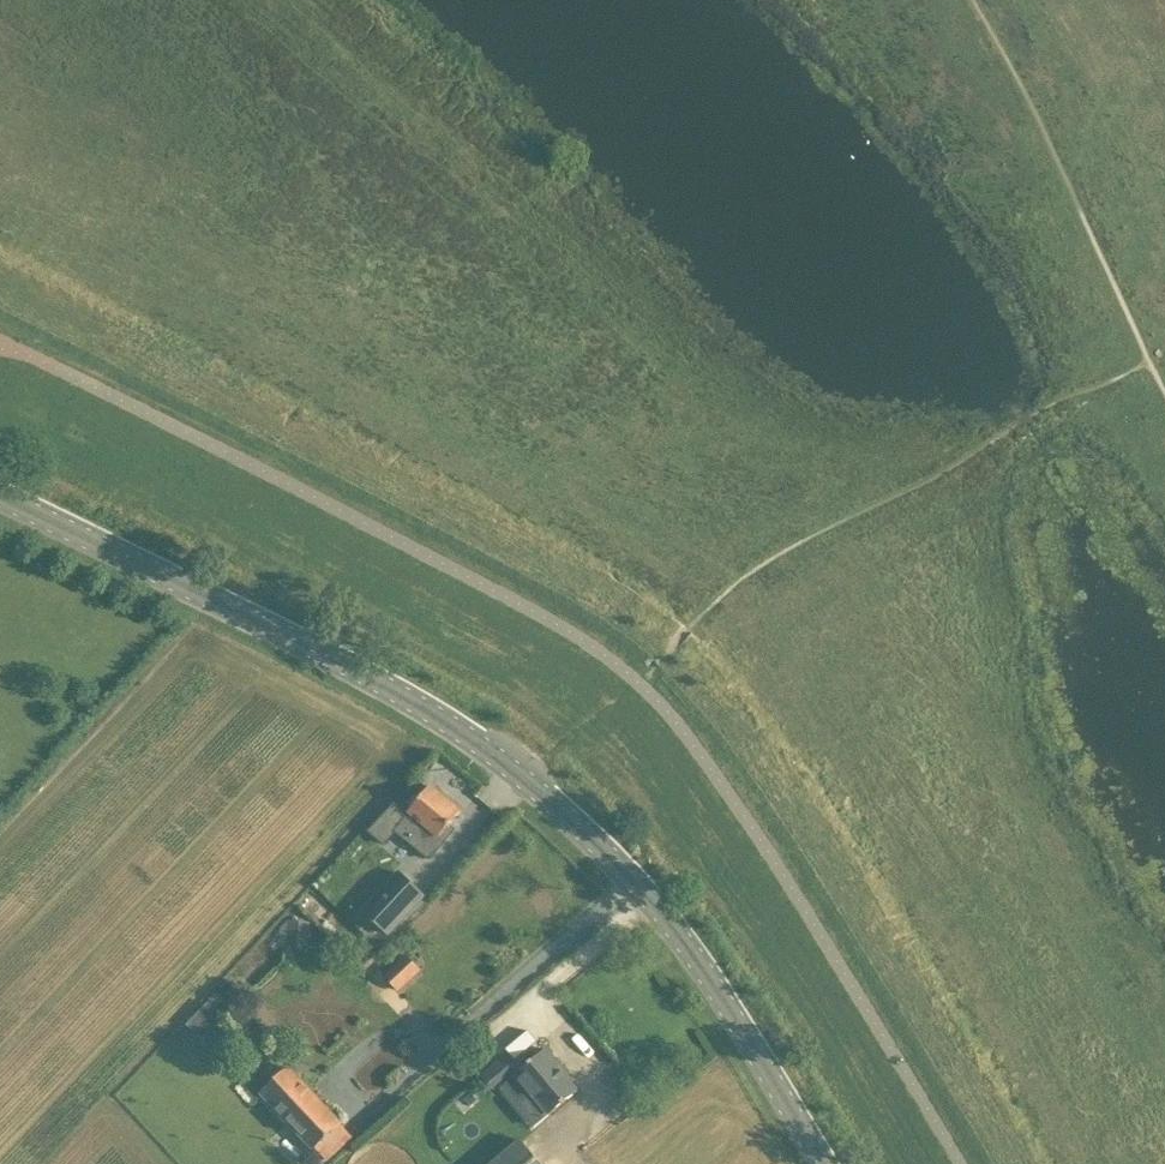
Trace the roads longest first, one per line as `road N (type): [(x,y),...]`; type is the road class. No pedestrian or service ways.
road 1 (tertiary): [(822,1163),(666,921),(601,847),(478,739),(420,701),(0,498)]

